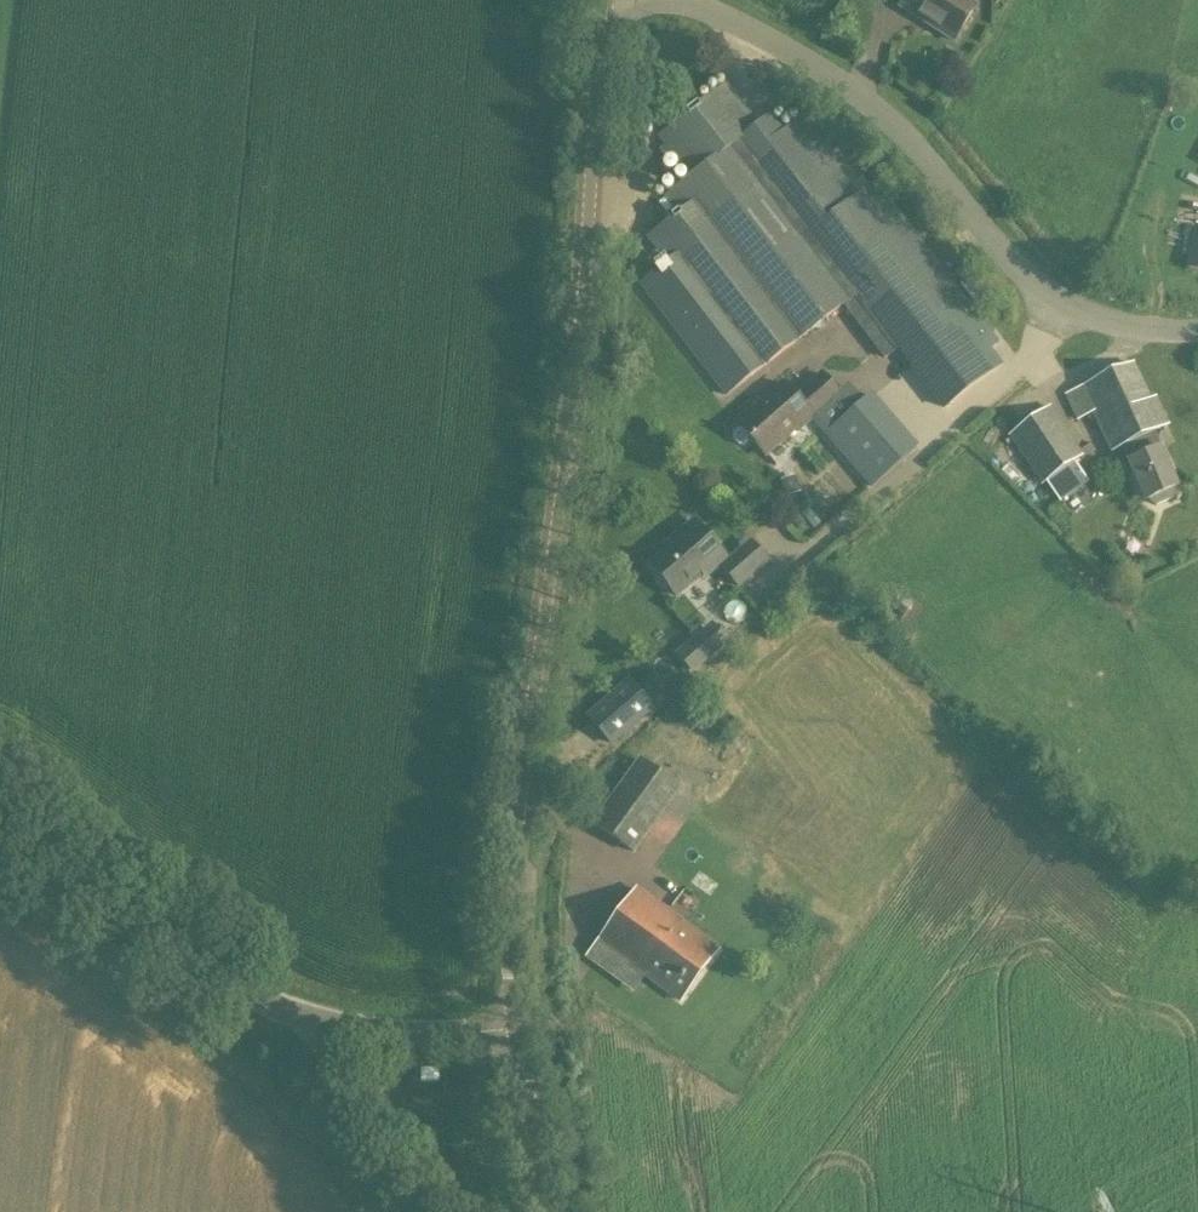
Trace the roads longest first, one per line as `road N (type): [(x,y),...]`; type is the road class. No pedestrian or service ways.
road 1 (tertiary): [(519,1031),(515,839),(578,344),(600,0)]
road 2 (unclassified): [(1197,332),(1088,324),(1014,272),(937,168),(837,82),(755,36),(662,0)]
road 3 (unclassified): [(519,1031),(335,1028),(272,1010),(0,827)]
road 4 (track): [(335,1028),(327,1065),(449,1211)]
road 5 (tertiary): [(546,1211),(519,1031)]

